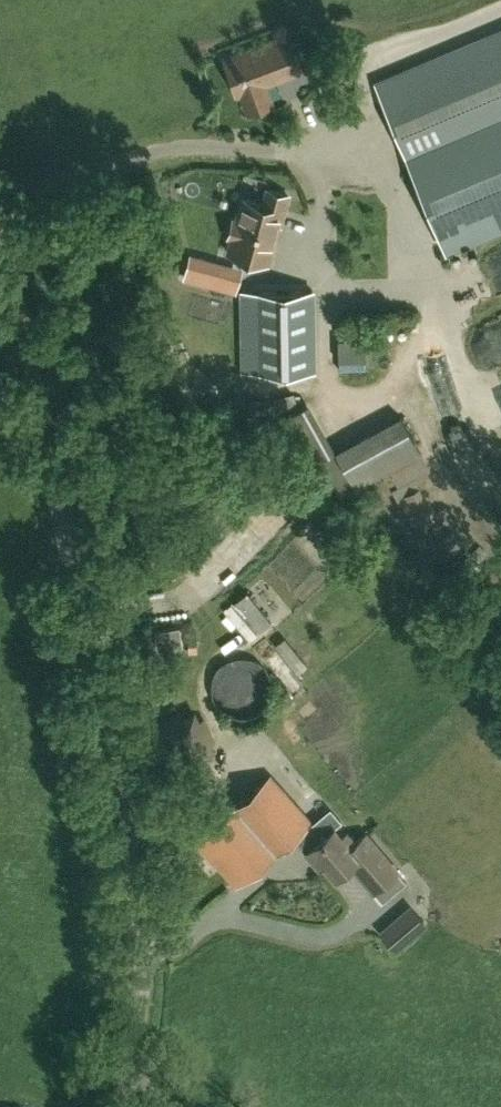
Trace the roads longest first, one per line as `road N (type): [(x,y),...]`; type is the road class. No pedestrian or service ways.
road 1 (unclassified): [(137,1085),(139,905),(0,221)]

